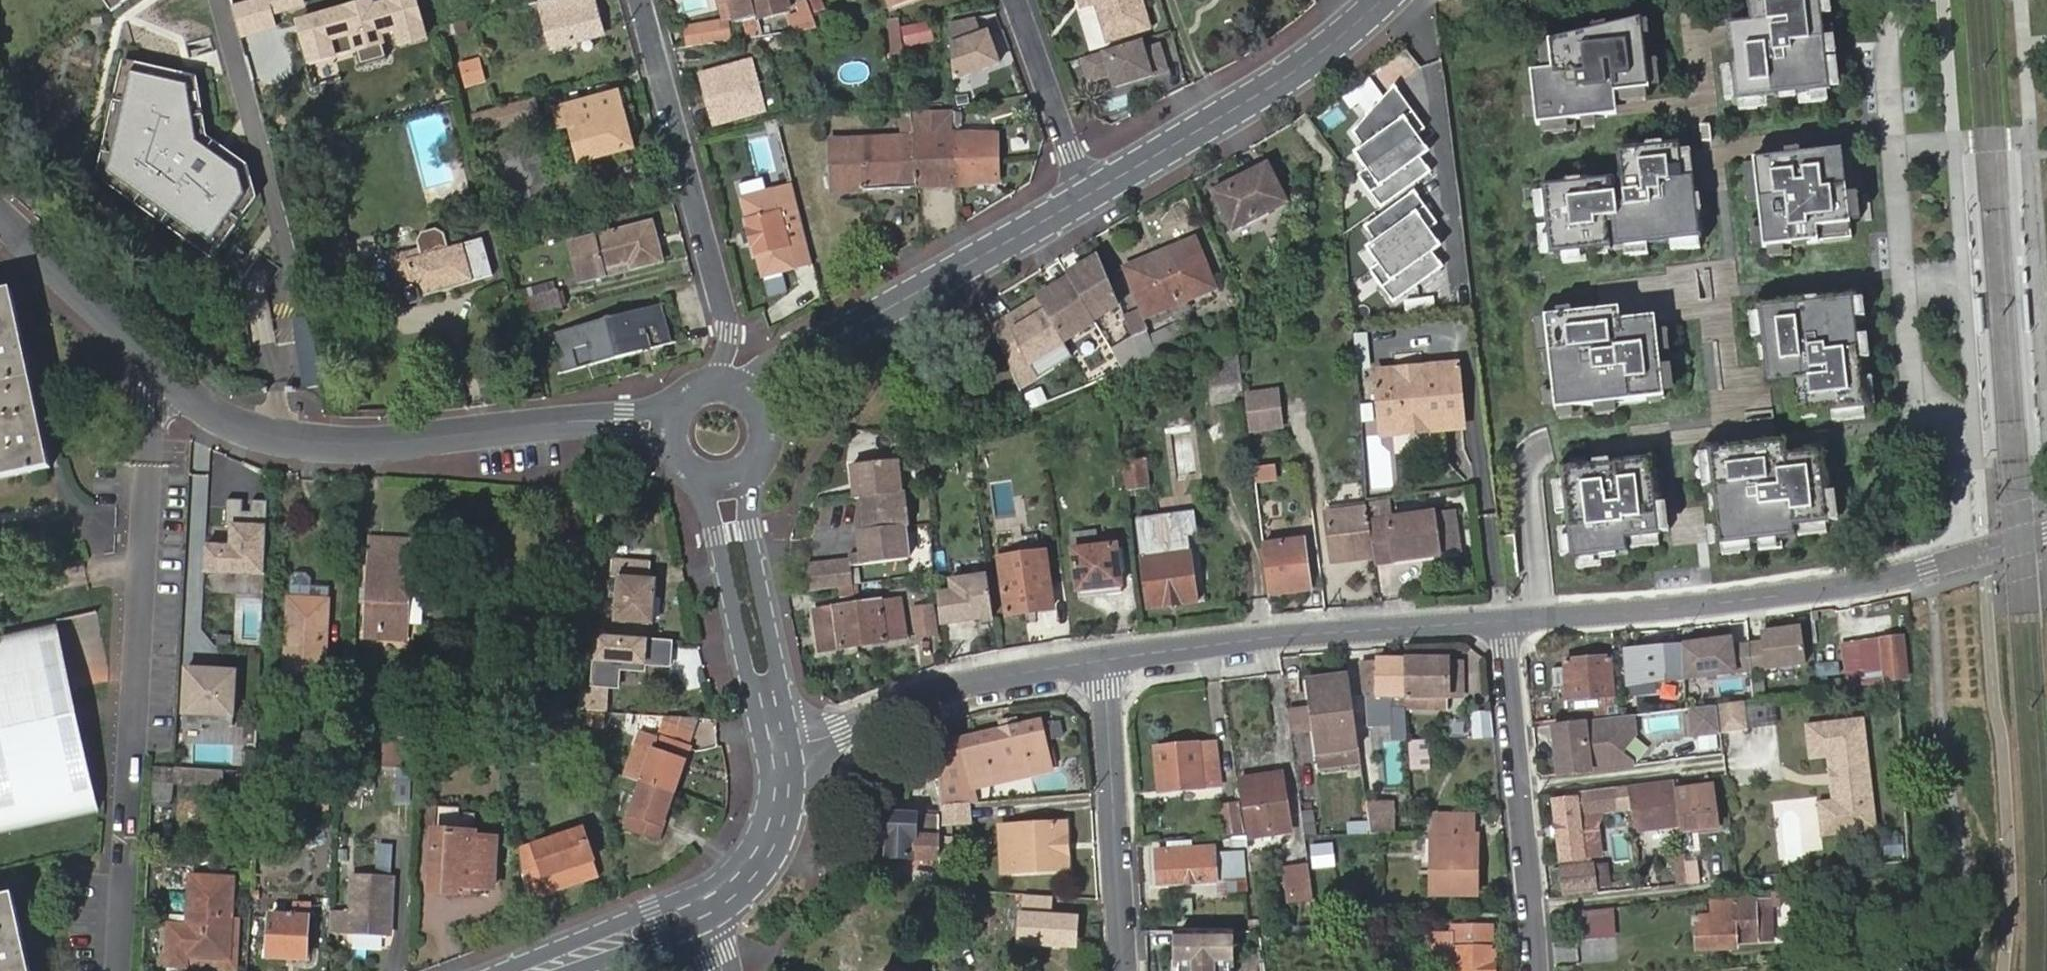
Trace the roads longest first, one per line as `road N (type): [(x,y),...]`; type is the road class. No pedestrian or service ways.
road 1 (unclassified): [(672,426),(590,421),(353,445),(252,432),(206,409),(0,218)]
road 2 (residential): [(1505,616),(1668,609),(1866,584),(2046,533)]
road 3 (residential): [(641,0),(731,331),(707,385)]
road 4 (residential): [(1107,662),(1505,616)]
road 5 (tertiary): [(753,398),(1088,195)]
road 6 (residential): [(1535,904),(1893,868)]
road 7 (tertiary): [(1088,195),(1307,64),(1382,0)]
road 8 (residential): [(782,748),(950,685),(1107,662)]
road 9 (residential): [(1126,970),(1107,662)]
road 10 (residential): [(1505,616),(1535,904)]
road 11 (tertiary): [(782,748),(726,478)]
road 12 (residential): [(1088,195),(1017,0)]
road 13 (tertiary): [(698,908),(741,882),(772,839),(784,794),(782,748)]
road 14 (tertiary): [(534,970),(698,908)]

